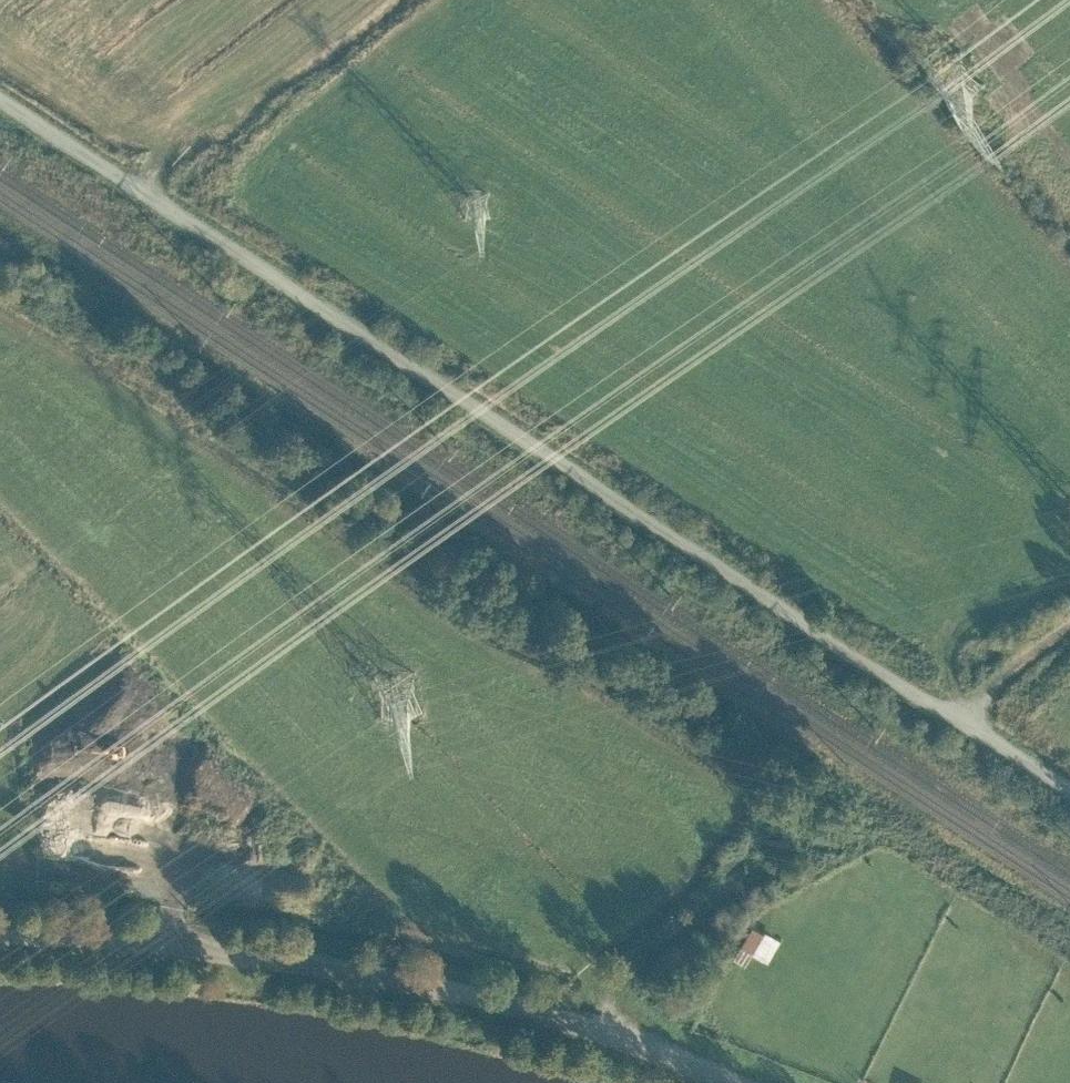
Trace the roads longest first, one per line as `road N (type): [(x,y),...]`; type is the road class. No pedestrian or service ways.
road 1 (track): [(0,81),(1069,771)]
road 2 (track): [(736,1082),(565,1018),(408,980),(263,956),(0,937)]

